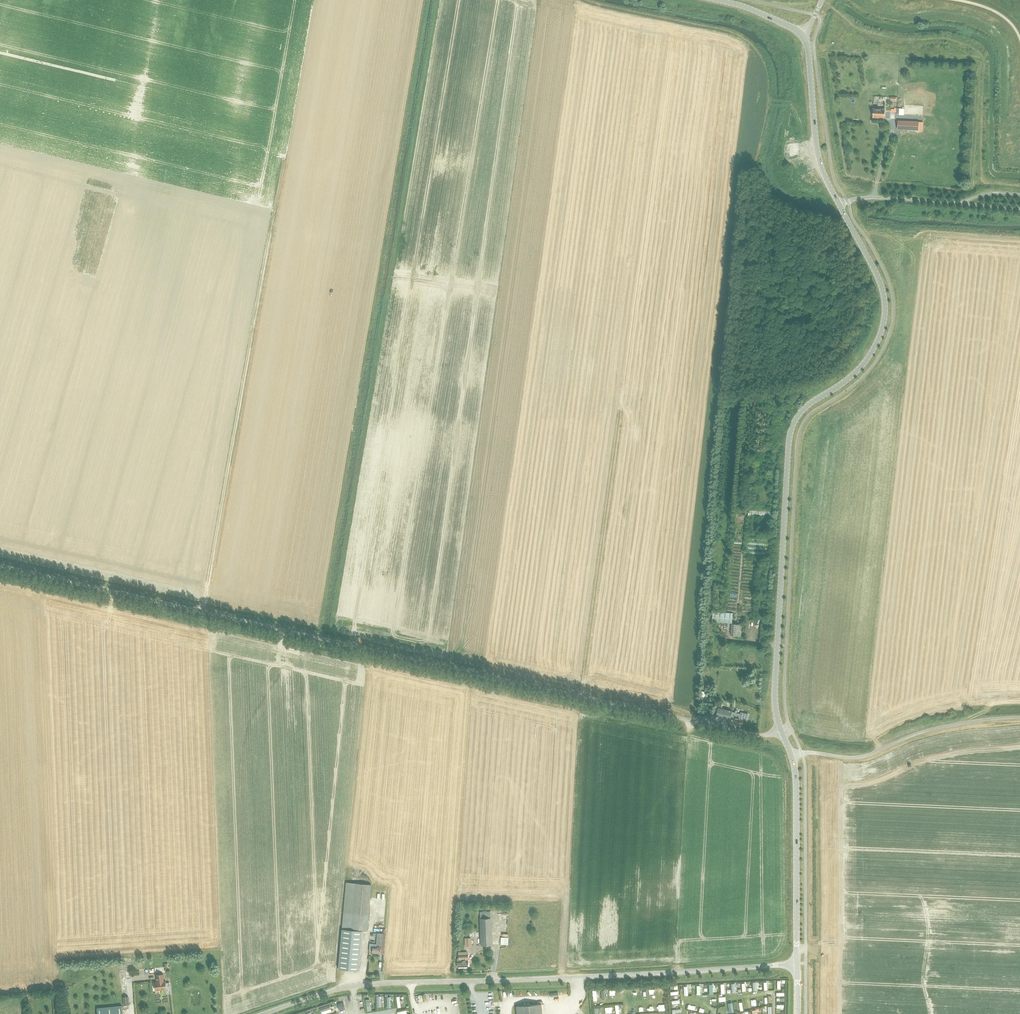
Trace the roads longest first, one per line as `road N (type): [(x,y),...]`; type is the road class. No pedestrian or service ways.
road 1 (track): [(710,725),(0,565)]
road 2 (tertiary): [(781,731),(775,698),(790,436),(805,407),(859,369),(884,320),(880,284),(840,205)]
road 3 (unclassified): [(265,1013),(353,986),(797,964)]
road 4 (tertiary): [(797,964),(797,791),(781,731)]
road 5 (track): [(1019,718),(916,734),(857,759),(802,753)]
road 6 (tertiary): [(840,205),(818,157),(801,34)]
road 7 (unclassified): [(973,205),(865,197),(840,205)]

